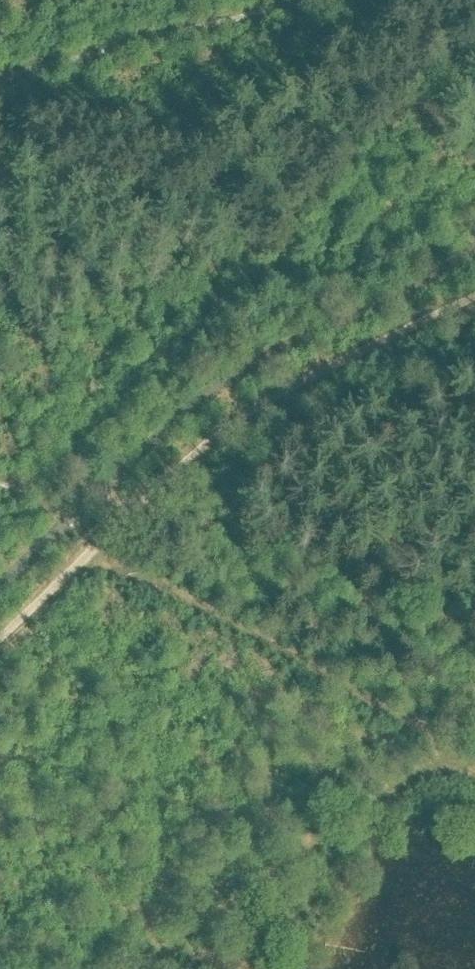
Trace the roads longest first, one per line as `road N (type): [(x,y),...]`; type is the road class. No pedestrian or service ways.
road 1 (track): [(0,638),(235,419),(286,386),(474,296)]
road 2 (track): [(425,735),(132,577),(60,515),(0,485)]

